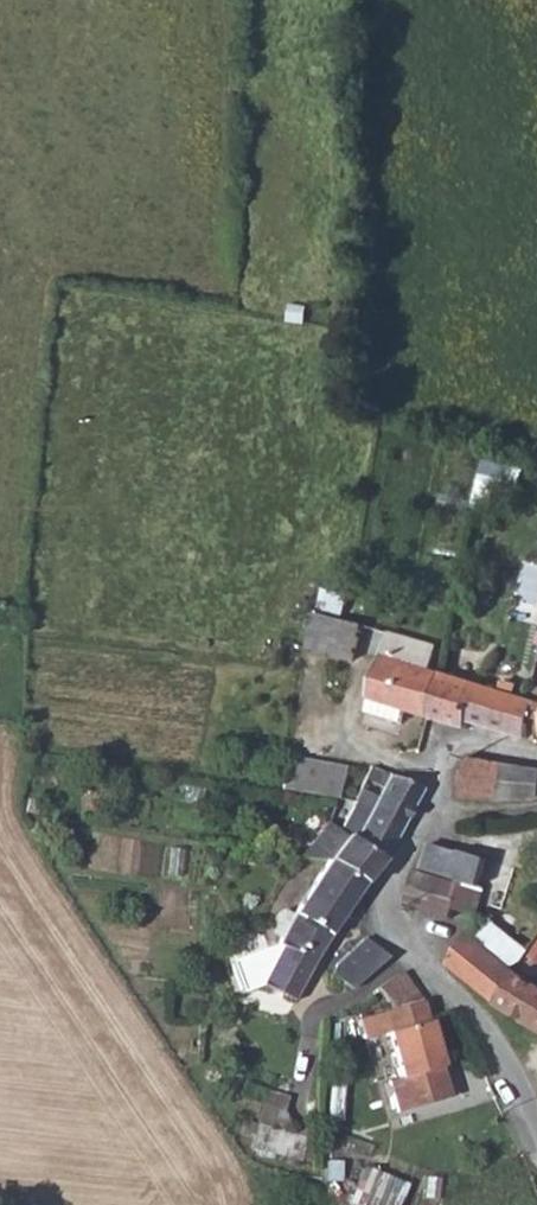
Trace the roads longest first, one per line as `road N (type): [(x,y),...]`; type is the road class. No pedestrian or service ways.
road 1 (unclassified): [(536,1128),(492,1052),(390,926),(418,829)]
road 2 (unclassified): [(418,829),(444,748),(536,756)]
road 3 (unclassified): [(418,829),(536,809)]

